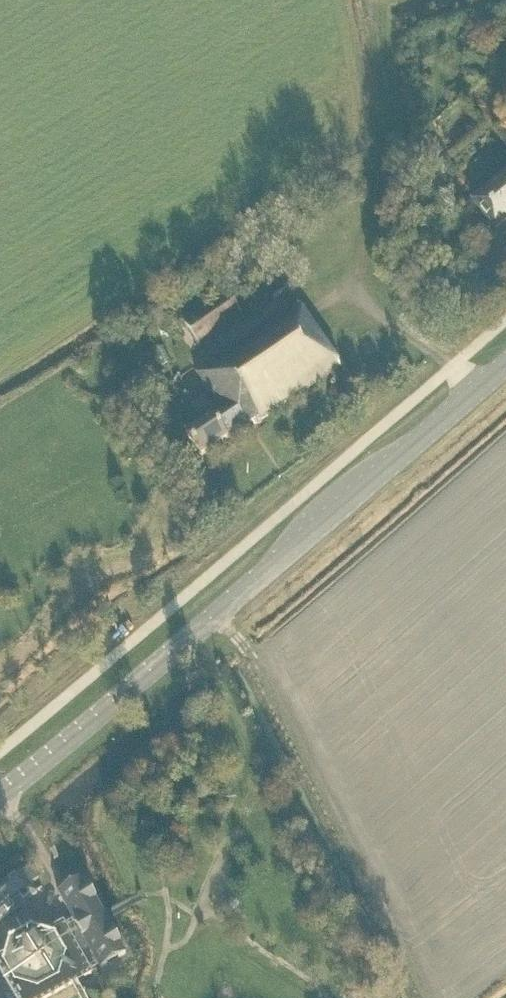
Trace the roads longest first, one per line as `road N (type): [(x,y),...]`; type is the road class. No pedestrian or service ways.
road 1 (primary): [(0,795),(505,363)]
road 2 (track): [(215,615),(257,665),(422,997)]
road 3 (track): [(187,639),(218,687),(246,785),(203,923)]

